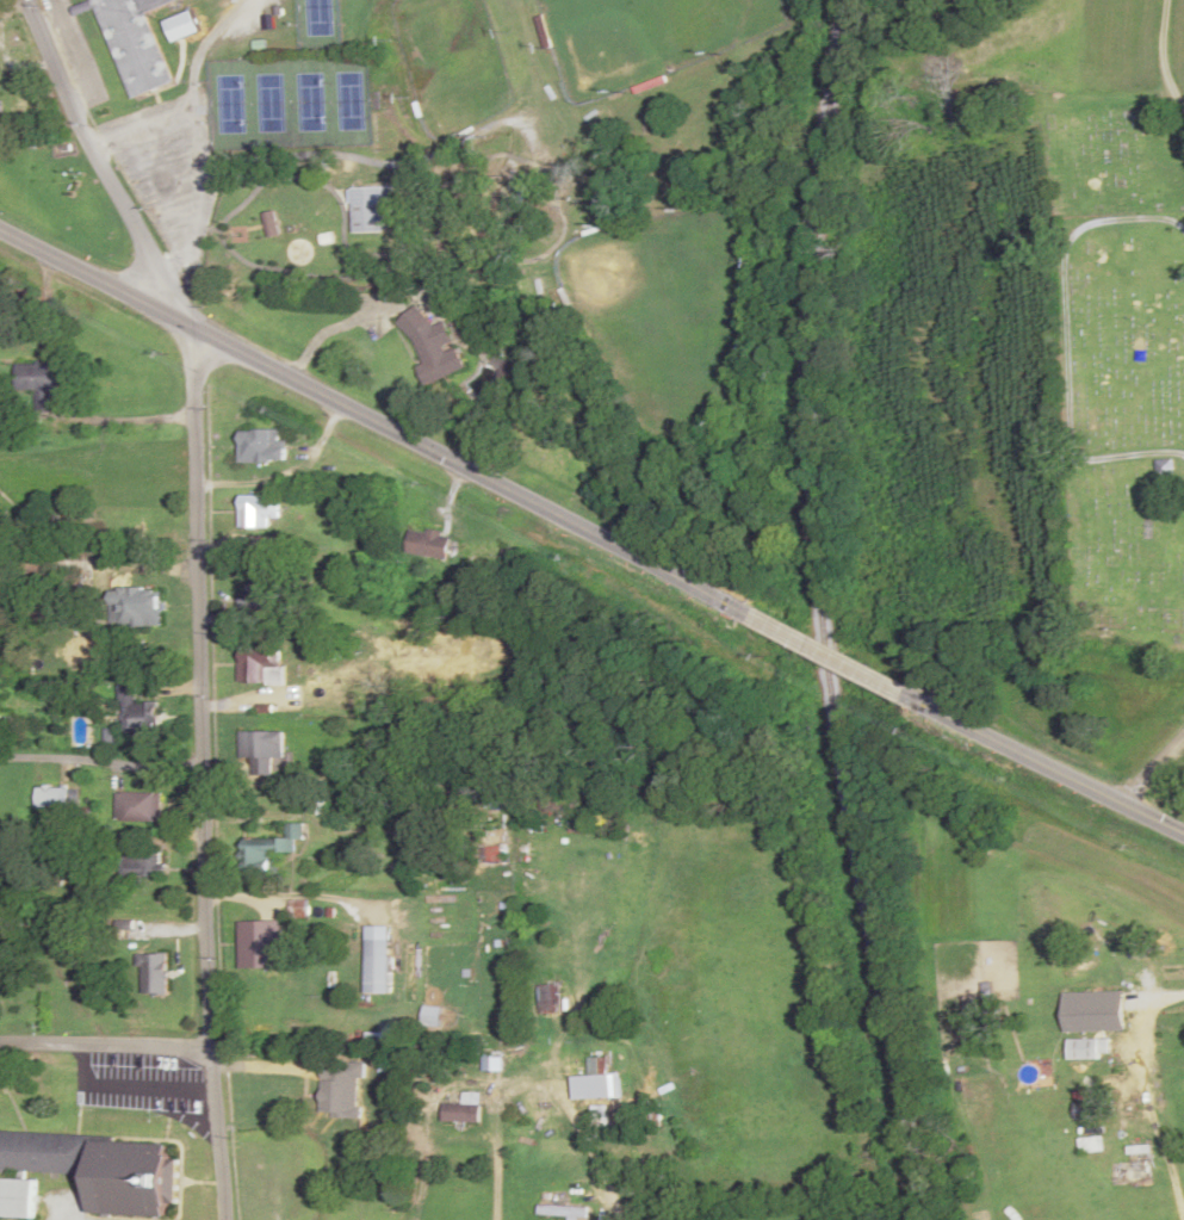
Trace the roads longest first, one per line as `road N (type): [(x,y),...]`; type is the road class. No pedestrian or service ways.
road 1 (residential): [(223,1219),(190,327)]
road 2 (secondary): [(756,615),(0,230)]
road 3 (residential): [(190,327),(79,124),(28,0)]
road 4 (secondary): [(1183,832),(910,695)]
road 5 (residential): [(211,1048),(0,1045)]
road 6 (residential): [(206,764),(0,759)]
road 7 (secondary): [(910,695),(756,615)]

